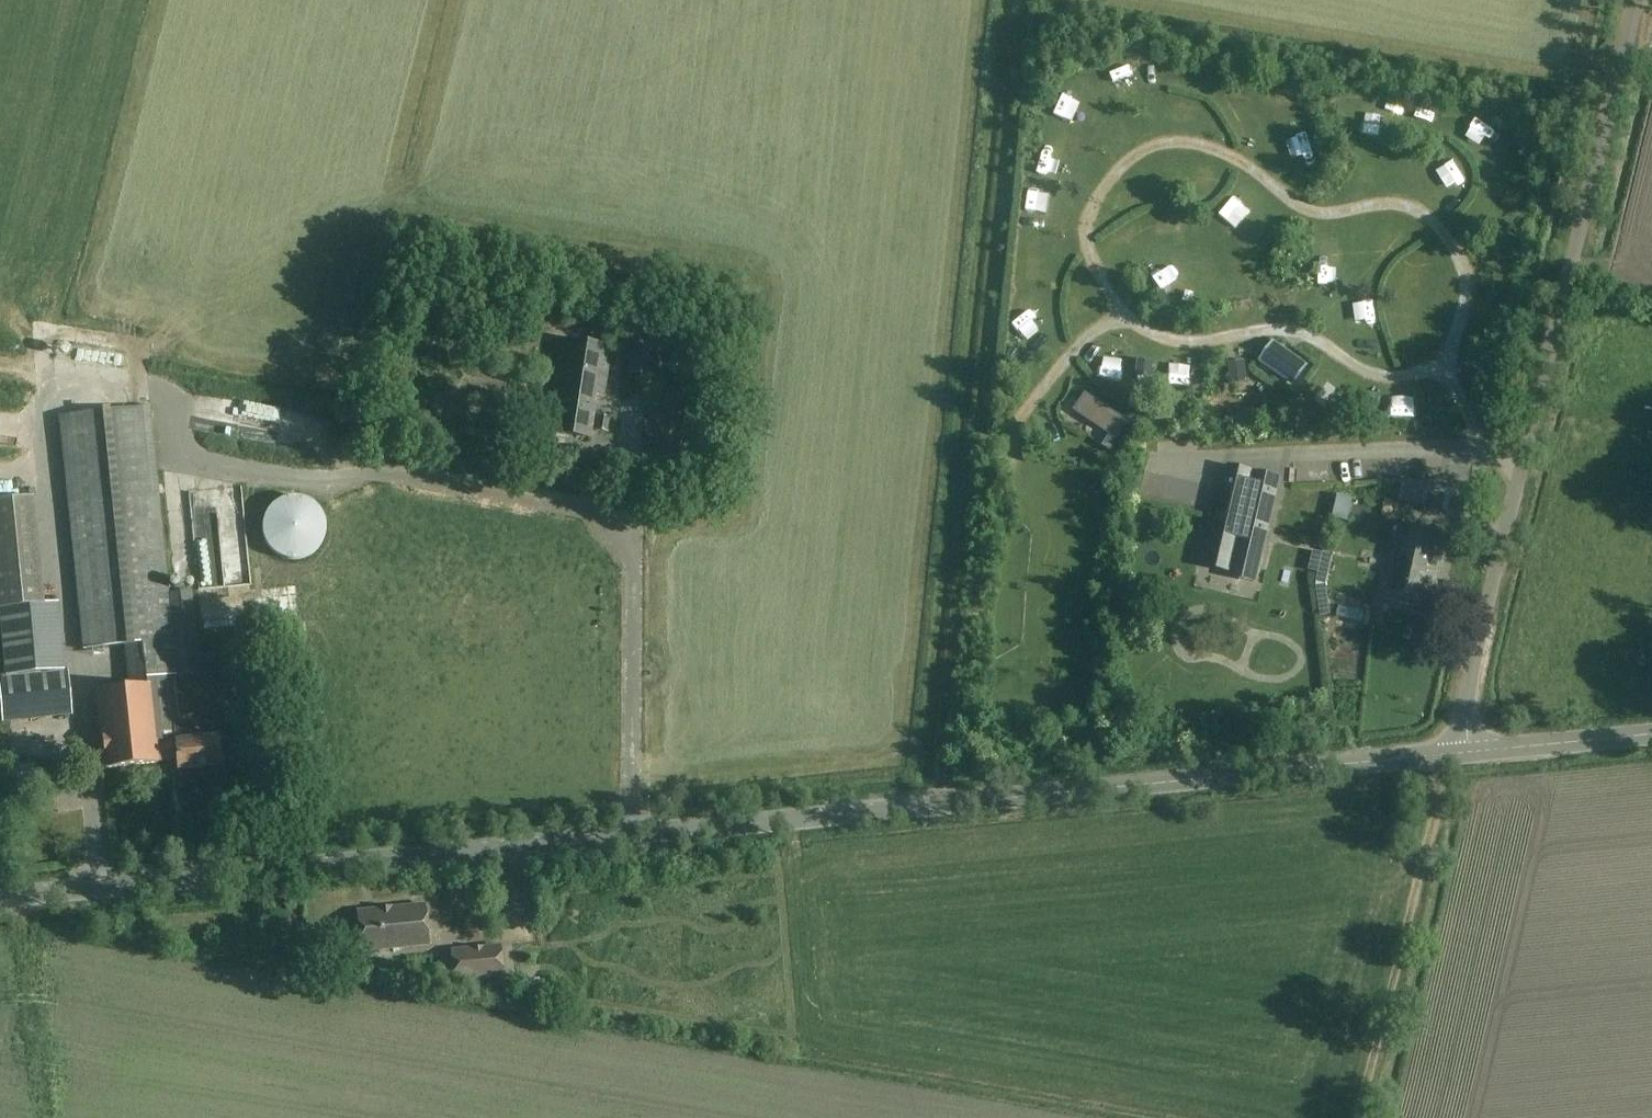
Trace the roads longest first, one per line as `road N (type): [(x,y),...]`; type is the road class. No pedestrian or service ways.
road 1 (tertiary): [(1452,753),(0,899)]
road 2 (track): [(935,805),(1006,0)]
road 3 (unclassified): [(1452,753),(1636,0)]
road 4 (track): [(1452,753),(1358,1117)]
road 5 (tertiary): [(1651,733),(1452,753)]

